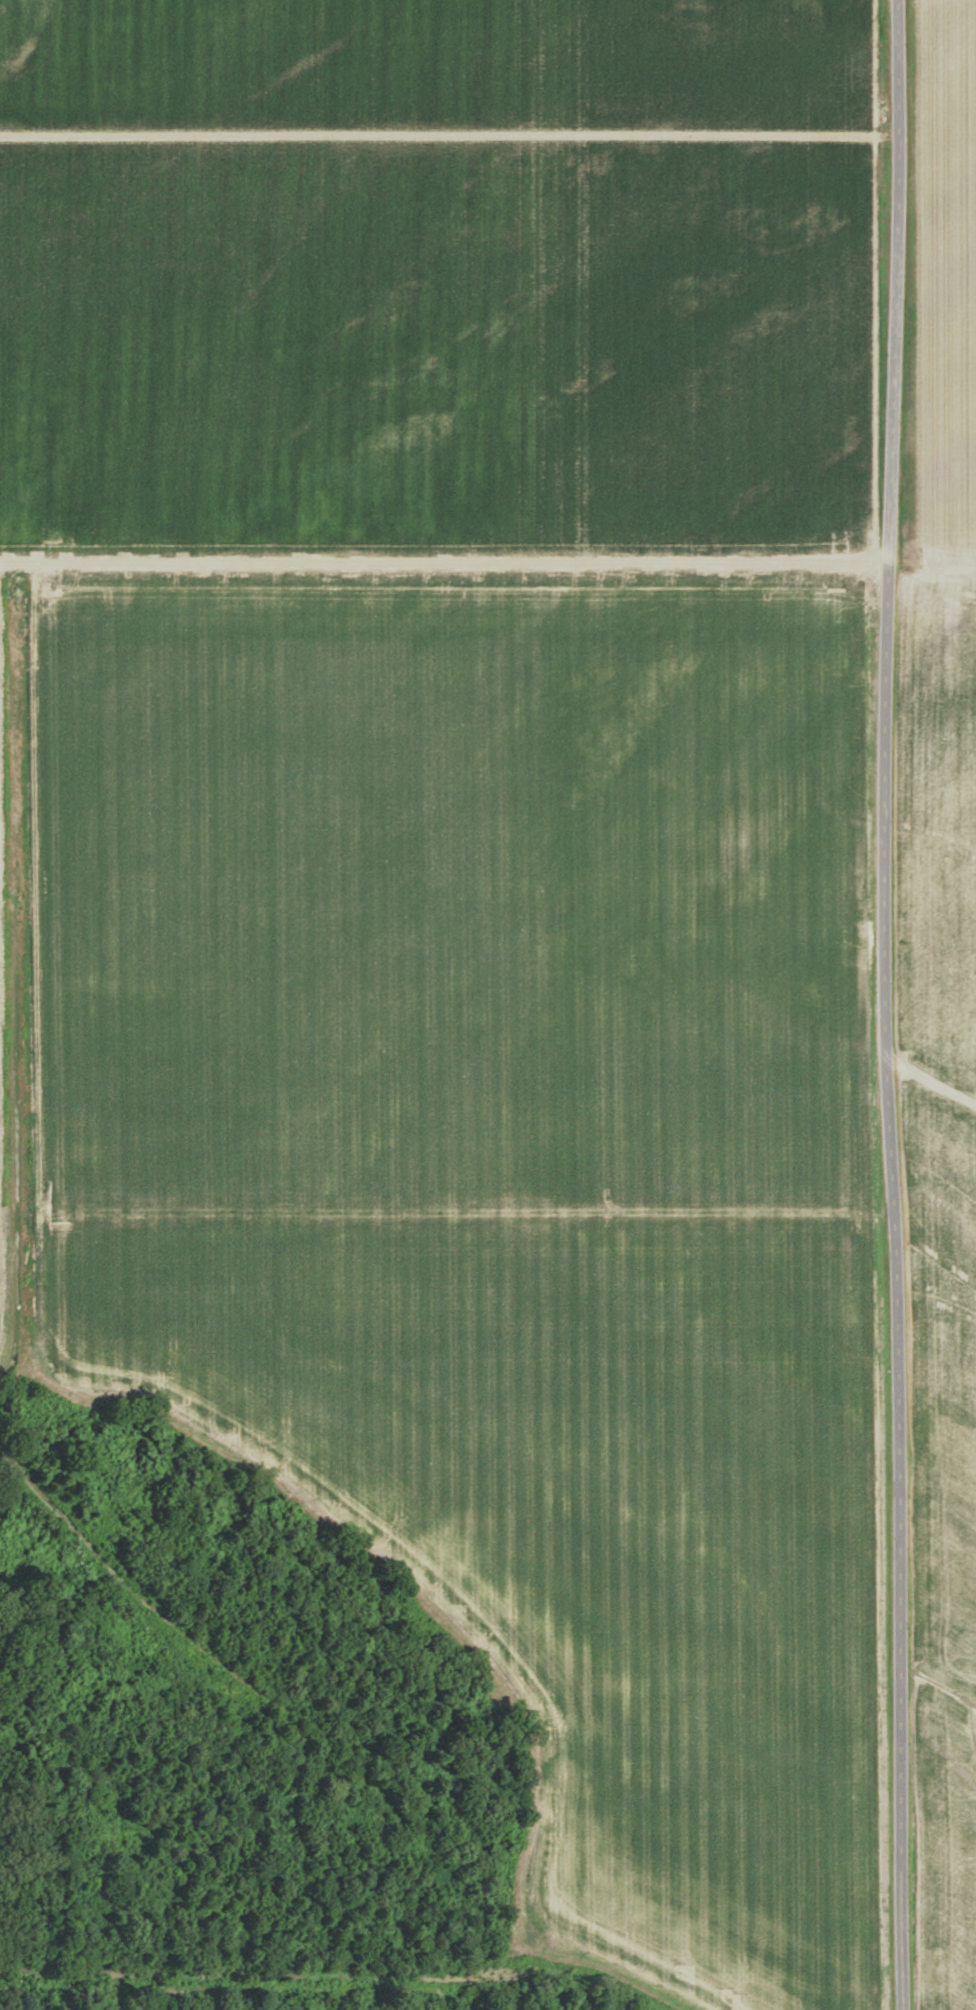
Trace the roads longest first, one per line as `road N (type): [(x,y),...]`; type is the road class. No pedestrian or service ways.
road 1 (residential): [(899,0),(885,716),(886,1018),(901,1341),(903,2009)]

